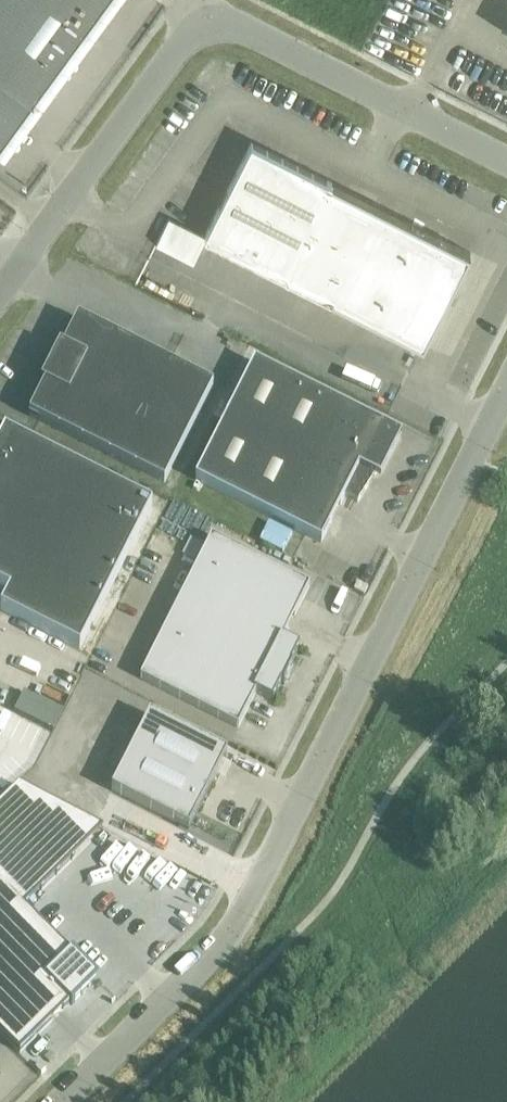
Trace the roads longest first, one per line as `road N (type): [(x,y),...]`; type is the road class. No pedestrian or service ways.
road 1 (unclassified): [(59,1101),(235,922),(506,384)]
road 2 (unclassified): [(0,290),(201,25),(231,23),(506,161)]

